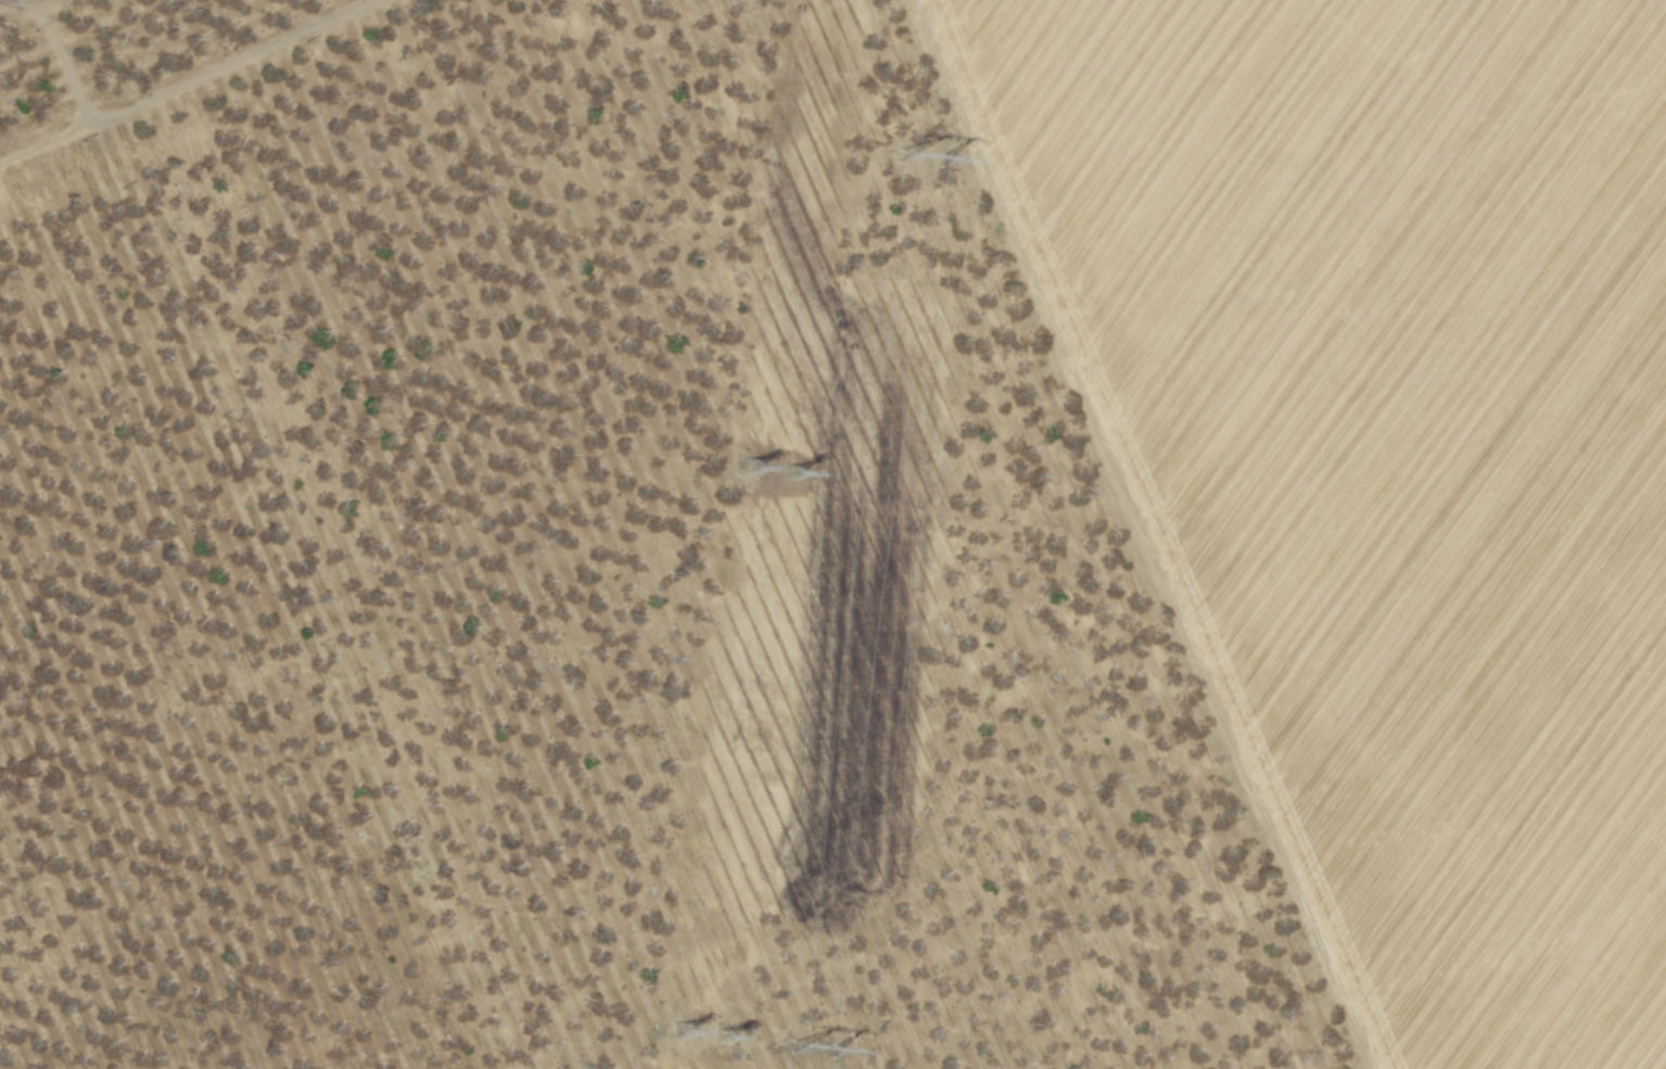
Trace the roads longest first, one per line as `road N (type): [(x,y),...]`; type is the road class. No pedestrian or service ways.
road 1 (track): [(908,0),(1098,419),(1375,1068)]
road 2 (track): [(375,0),(0,170)]
road 3 (track): [(88,130),(40,34),(0,3)]

